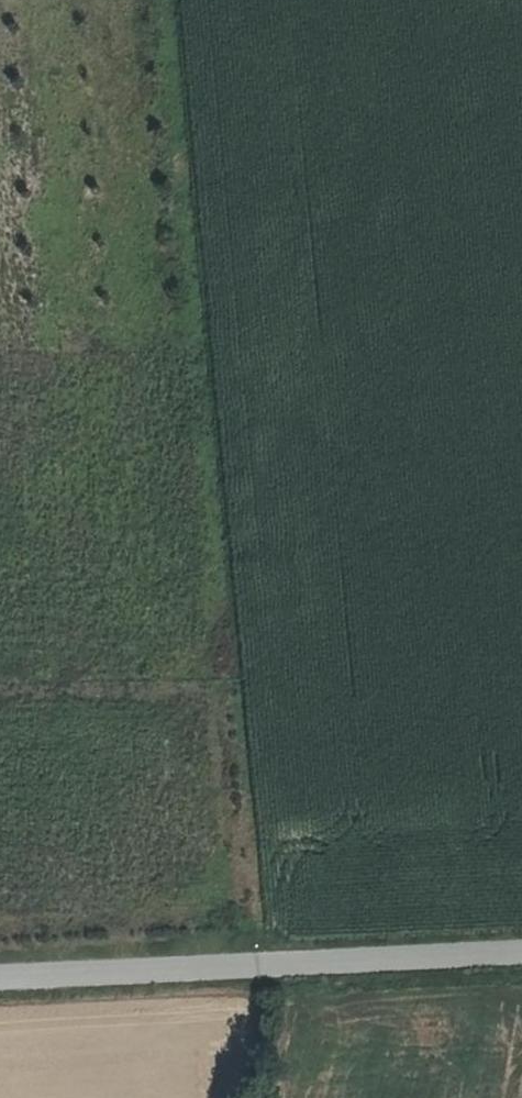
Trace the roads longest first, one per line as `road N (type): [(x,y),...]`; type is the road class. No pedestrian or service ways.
road 1 (unclassified): [(521,955),(0,977)]

